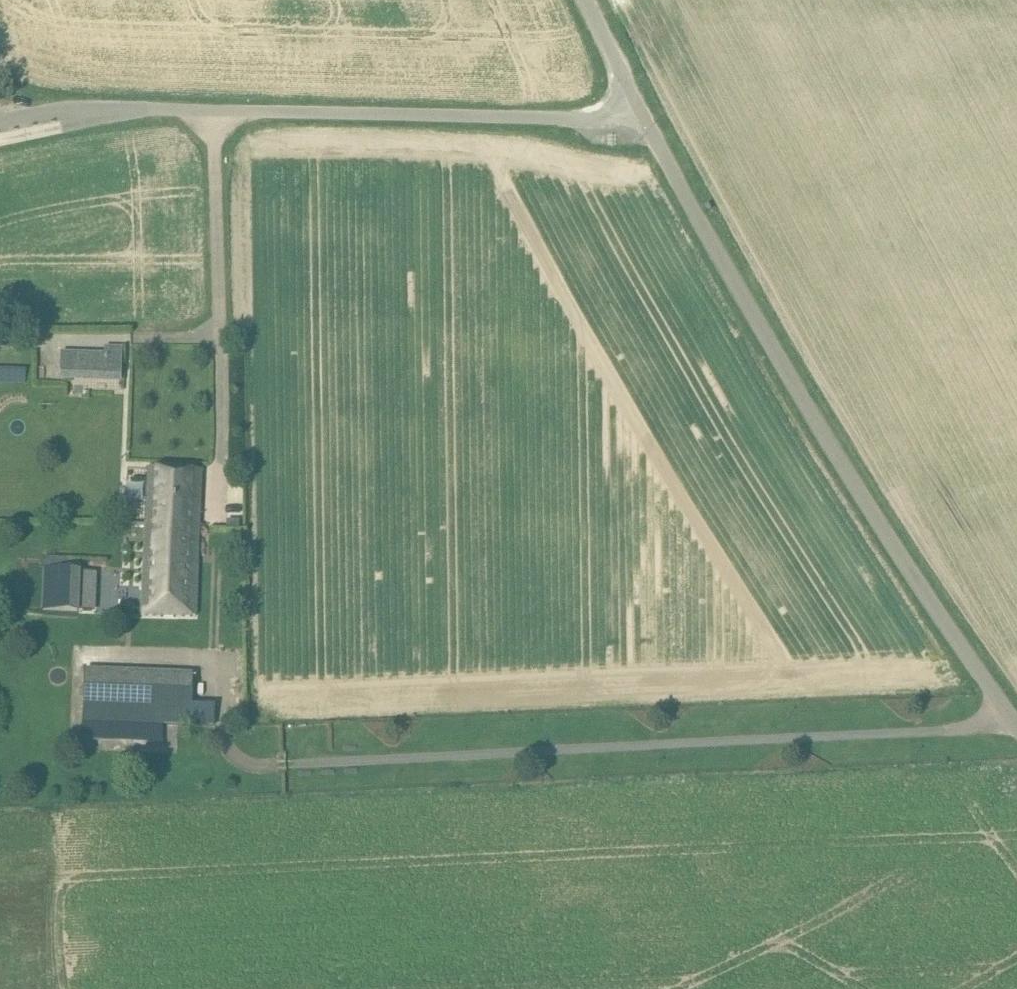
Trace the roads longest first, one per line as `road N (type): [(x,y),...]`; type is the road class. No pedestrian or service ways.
road 1 (unclassified): [(1016,726),(796,396),(585,0)]

